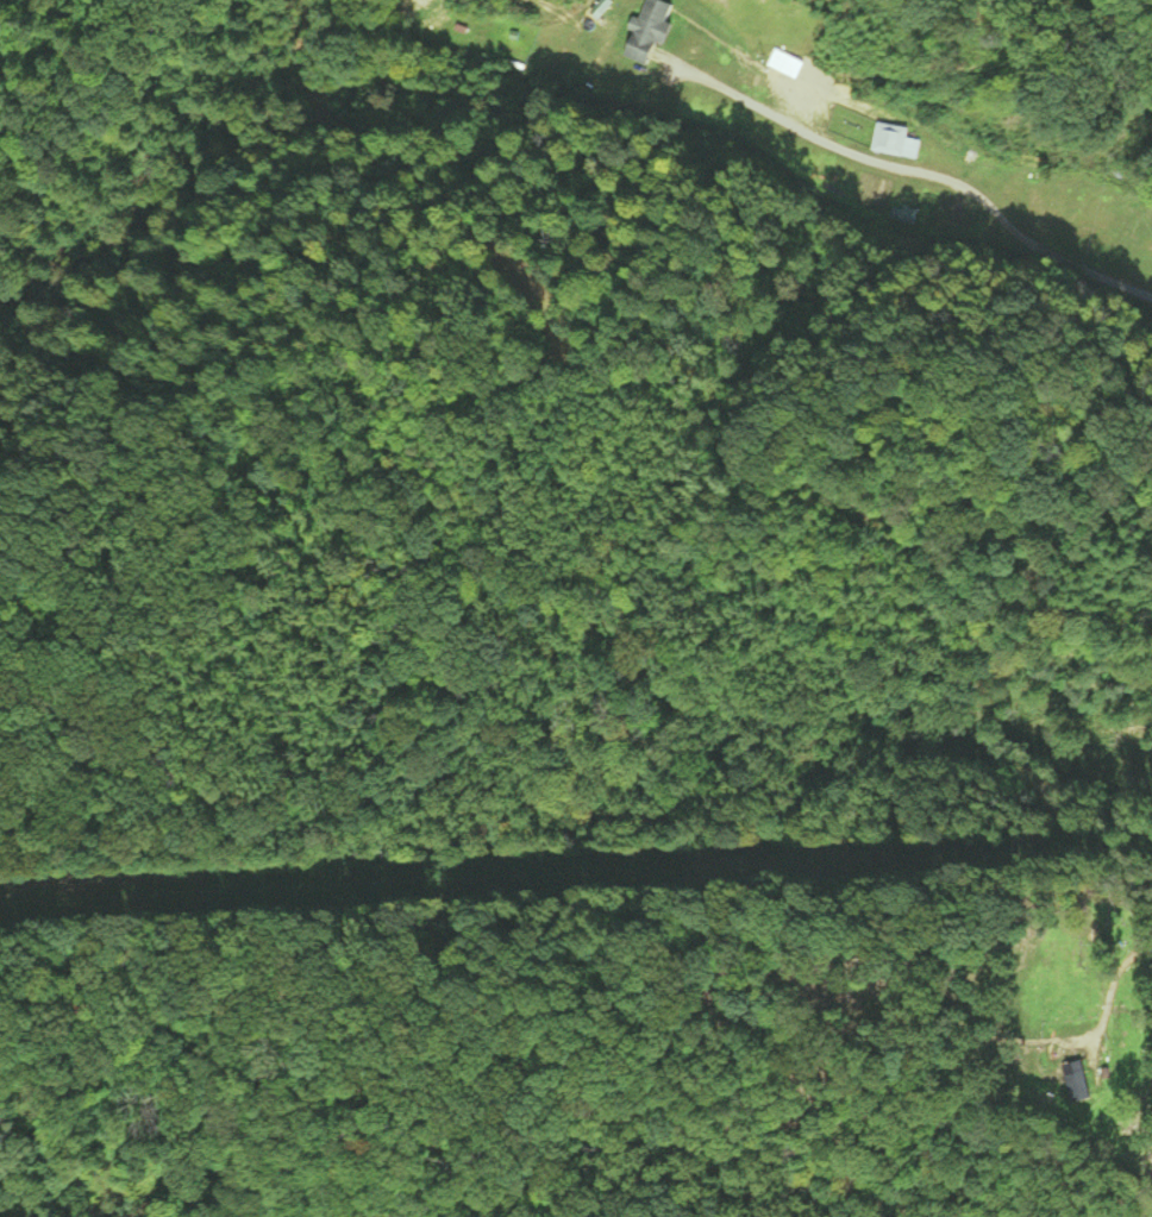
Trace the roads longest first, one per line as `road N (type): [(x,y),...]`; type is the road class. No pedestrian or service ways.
road 1 (residential): [(1151,299),(656,63)]

